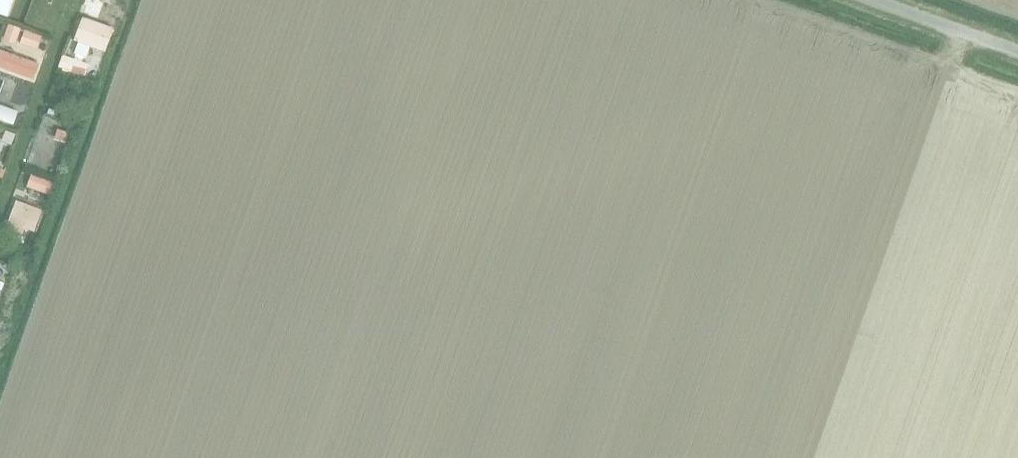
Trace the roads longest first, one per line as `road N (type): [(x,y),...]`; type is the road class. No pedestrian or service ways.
road 1 (unclassified): [(1017,52),(870,0)]

